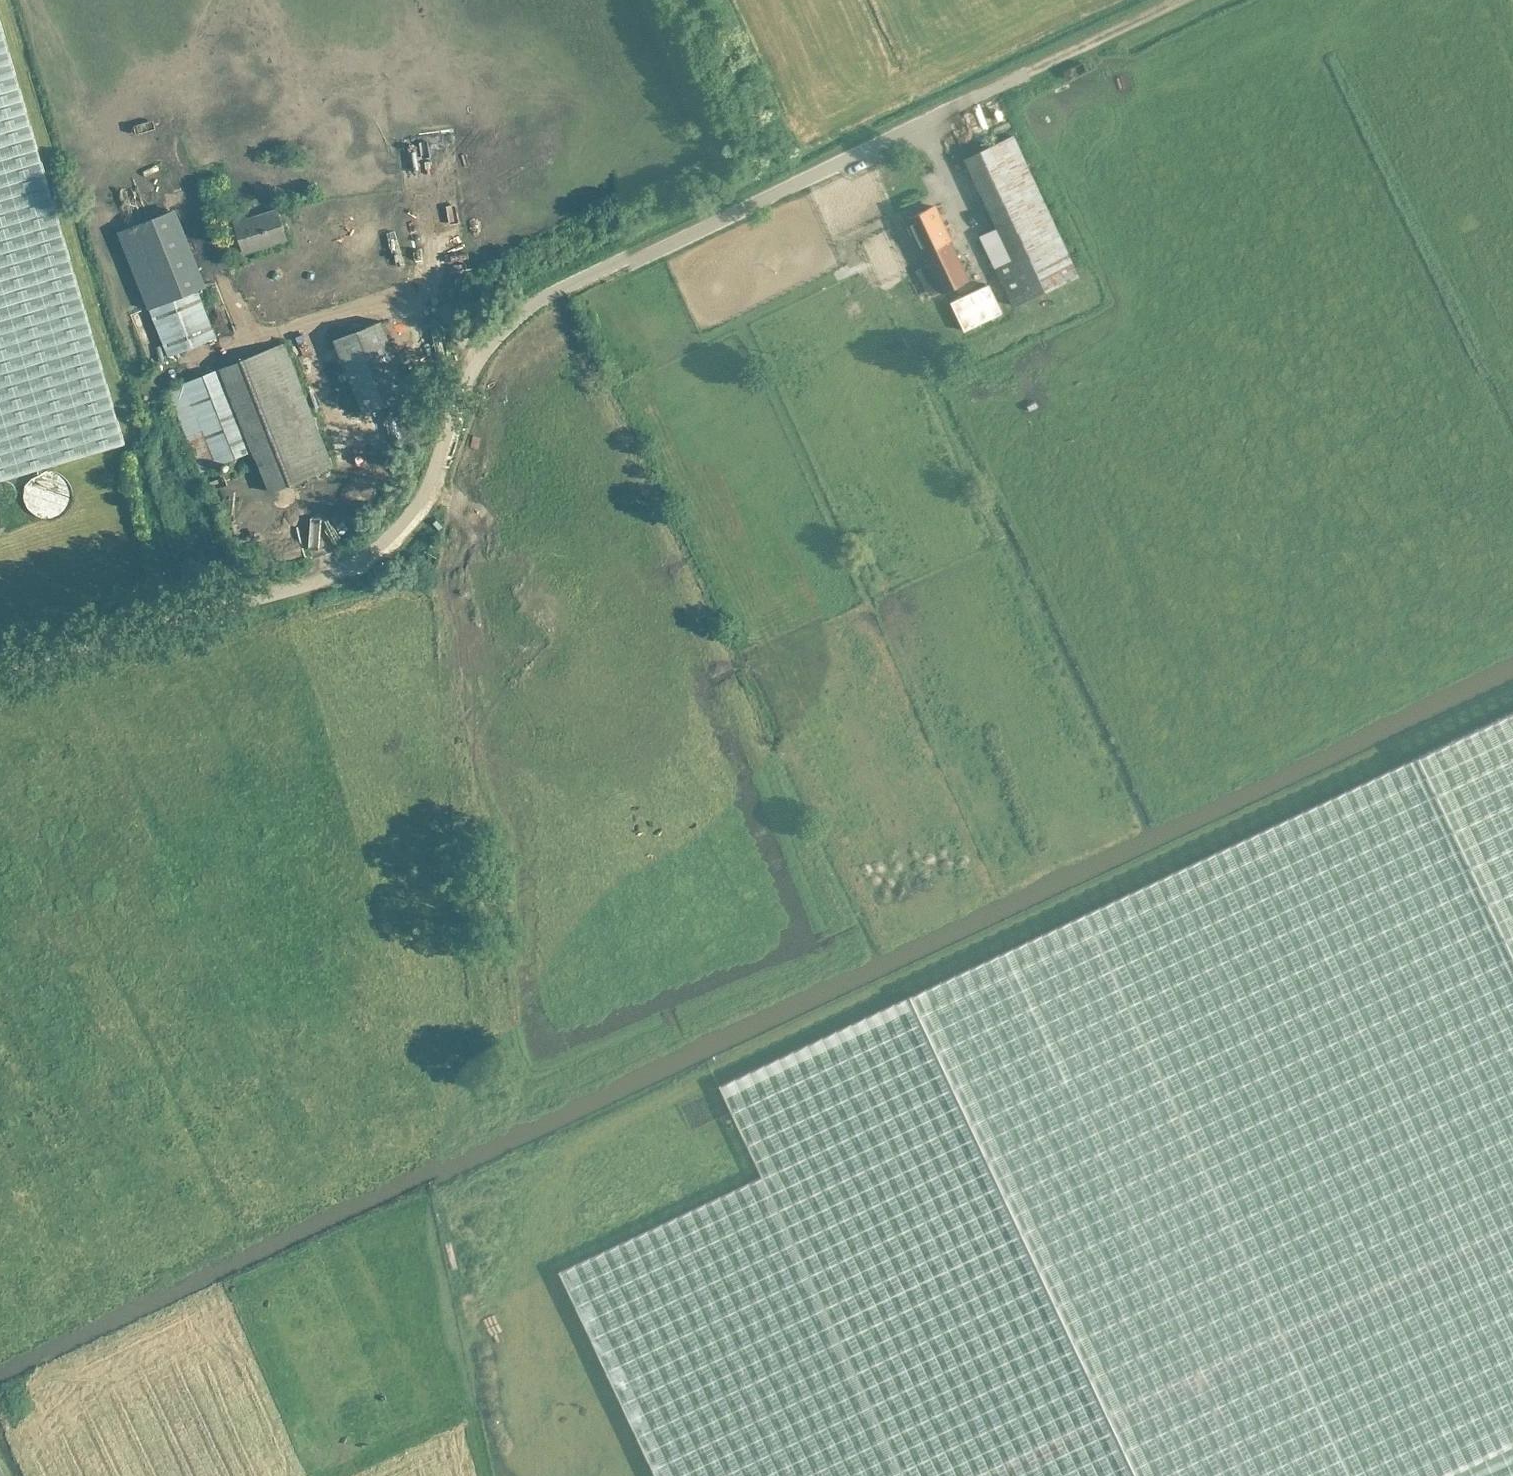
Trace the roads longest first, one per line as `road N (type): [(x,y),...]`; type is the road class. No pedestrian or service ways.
road 1 (unclassified): [(0,673),(352,566),(412,510),(468,379),(518,316),(657,240),(1028,64)]

